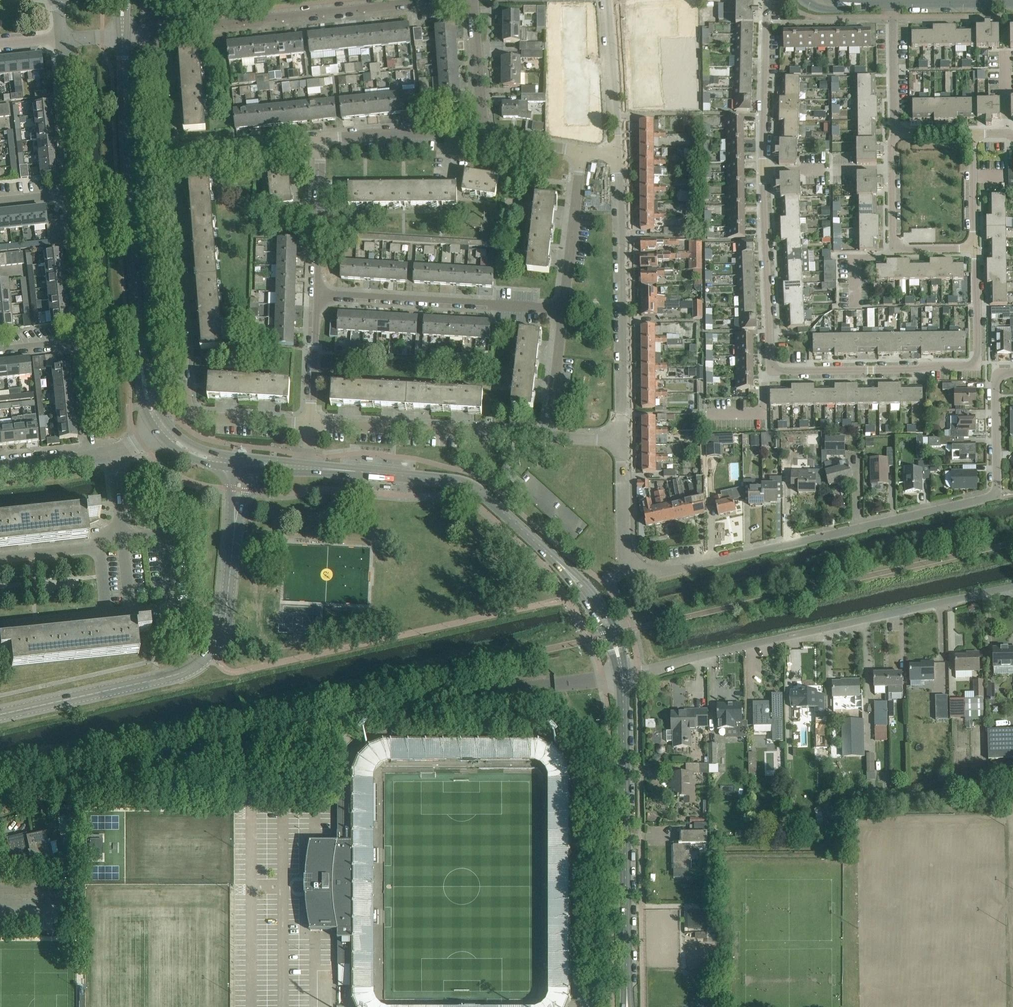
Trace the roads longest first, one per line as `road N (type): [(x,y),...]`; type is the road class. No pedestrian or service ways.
road 1 (residential): [(767,0),(763,185),(772,367),(973,364),(975,248)]
road 2 (unclassified): [(0,802),(451,701),(623,676)]
road 3 (residential): [(624,542),(638,569),(662,572),(985,499),(998,482),(997,378),(1012,373)]
road 4 (residential): [(623,676),(1012,586)]
road 5 (residential): [(310,424),(202,417),(188,409),(167,154)]
road 6 (secondary): [(0,714),(199,662),(222,632),(234,535)]
road 7 (tertiary): [(627,999),(623,676)]
road 8 (secondary): [(140,348),(122,34)]
road 9 (residential): [(450,0),(157,30)]
road 10 (residential): [(623,440),(620,155)]
road 11 (tertiary): [(556,559),(469,485),(331,468)]
road 12 (residential): [(564,308),(315,294)]
road 13 (residential): [(548,437),(310,424)]
road 14 (residential): [(899,131),(891,142),(896,247),(975,248)]
road 15 (residential): [(322,138),(483,136)]
road 16 (residential): [(564,308),(583,150)]
road 17 (residential): [(315,294),(322,138)]
road 18 (residential): [(167,154),(322,138)]
road 19 (residential): [(620,155),(608,0)]
road 20 (residential): [(72,194),(61,39)]
road 21 (residential): [(83,343),(72,194)]
road 22 (tertiary): [(623,676),(623,649),(607,610),(556,559)]
road 23 (residential): [(483,136),(473,0)]
road 24 (tertiary): [(556,559),(623,676)]
road 25 (residential): [(0,626),(131,612)]
road 26 (residential): [(310,424),(315,294)]
road 27 (residential): [(548,437),(564,308)]
road 28 (residential): [(893,3),(899,131)]
road 29 (residential): [(0,559),(99,549),(123,539)]
road 30 (residential): [(167,154),(157,30)]

